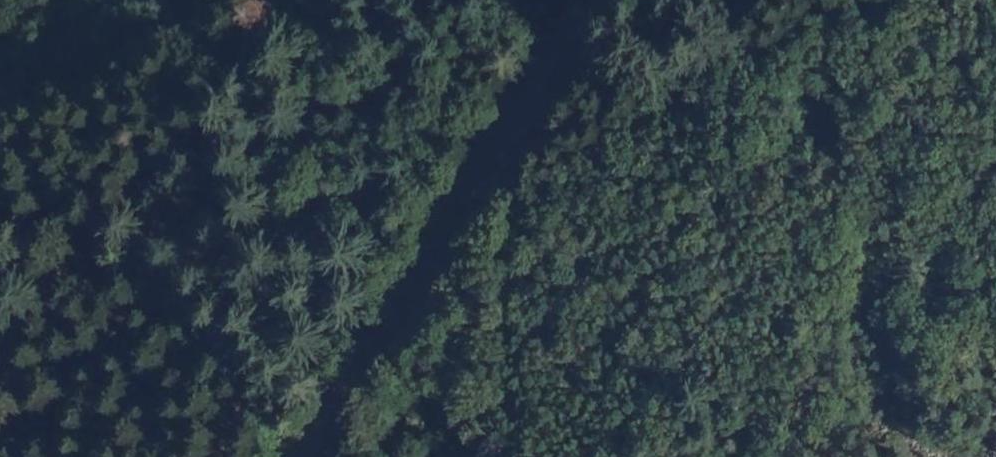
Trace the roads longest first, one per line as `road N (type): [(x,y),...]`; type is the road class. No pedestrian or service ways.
road 1 (tertiary): [(590,0),(440,289),(321,456)]
road 2 (track): [(143,0),(0,90)]

